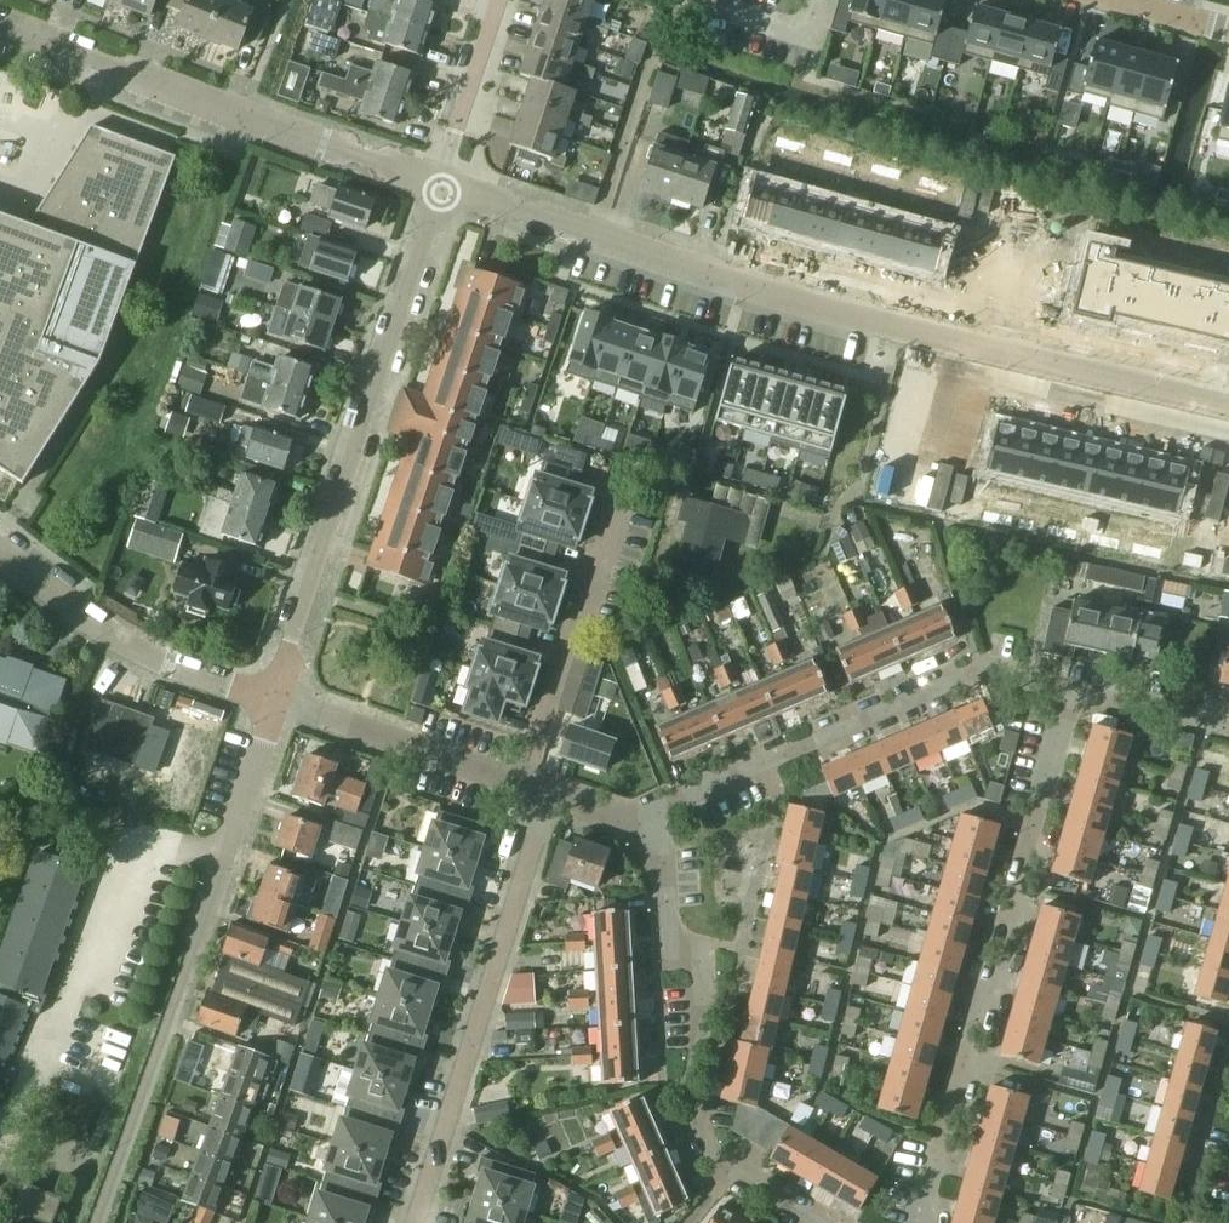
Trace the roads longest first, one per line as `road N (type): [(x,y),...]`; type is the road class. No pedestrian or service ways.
road 1 (residential): [(1228,404),(898,325),(439,187)]
road 2 (residential): [(90,1222),(268,699)]
road 3 (residential): [(924,1222),(1069,693)]
road 4 (residential): [(268,699),(439,187)]
road 5 (residential): [(819,1222),(719,1175),(688,1118),(677,1082),(652,827)]
road 6 (residential): [(439,187),(0,25)]
road 7 (residential): [(652,827),(692,793),(970,677),(1069,693)]
road 8 (residential): [(411,1222),(549,794)]
road 9 (residential): [(268,699),(116,640),(0,550)]
road 10 (residential): [(520,784),(613,490)]
road 11 (residential): [(520,784),(268,699)]
road 12 (residential): [(439,187),(500,0)]
road 13 (residential): [(1069,693),(1228,724)]

